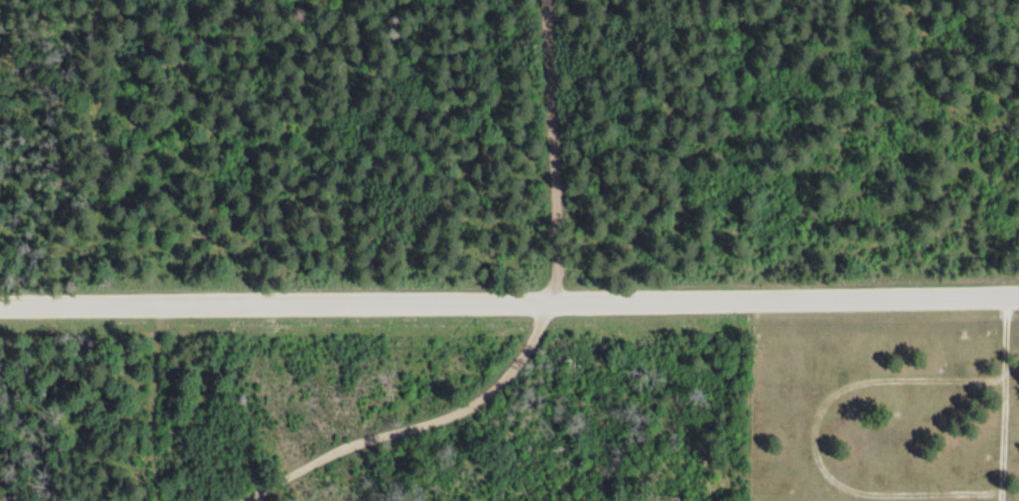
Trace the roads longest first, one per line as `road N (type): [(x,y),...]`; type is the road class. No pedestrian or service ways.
road 1 (residential): [(1018,300),(0,308)]
road 2 (track): [(250,500),(263,487),(515,369),(554,310)]
road 3 (track): [(554,310),(546,0)]
road 4 (track): [(156,500),(146,306)]

